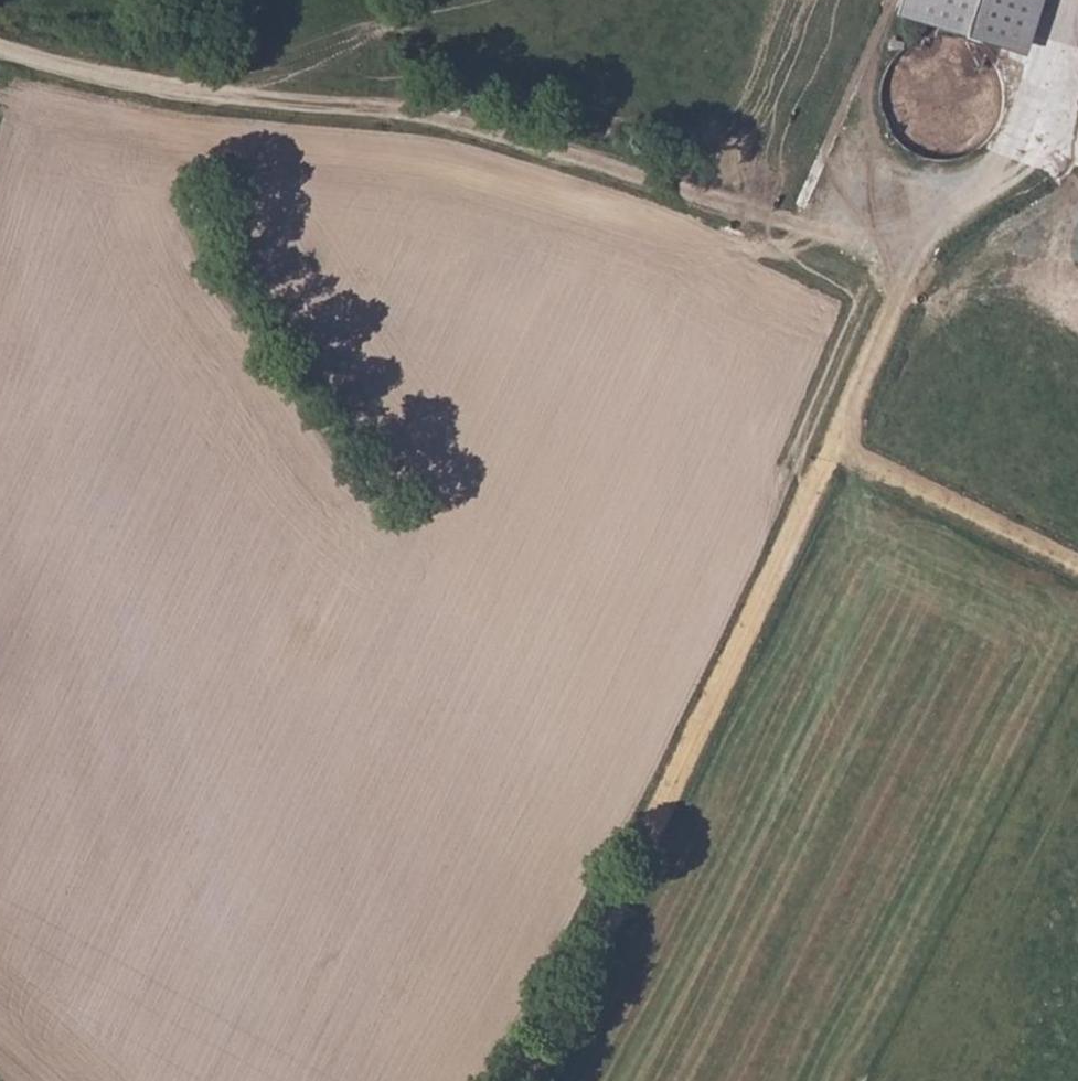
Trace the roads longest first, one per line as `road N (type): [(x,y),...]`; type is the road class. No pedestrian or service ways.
road 1 (track): [(0,38),(130,83),(456,123),(689,199),(914,255)]
road 2 (track): [(526,1080),(834,452),(914,255)]
road 3 (track): [(914,255),(1029,149),(1073,0)]
road 4 (track): [(834,452),(1077,571)]

